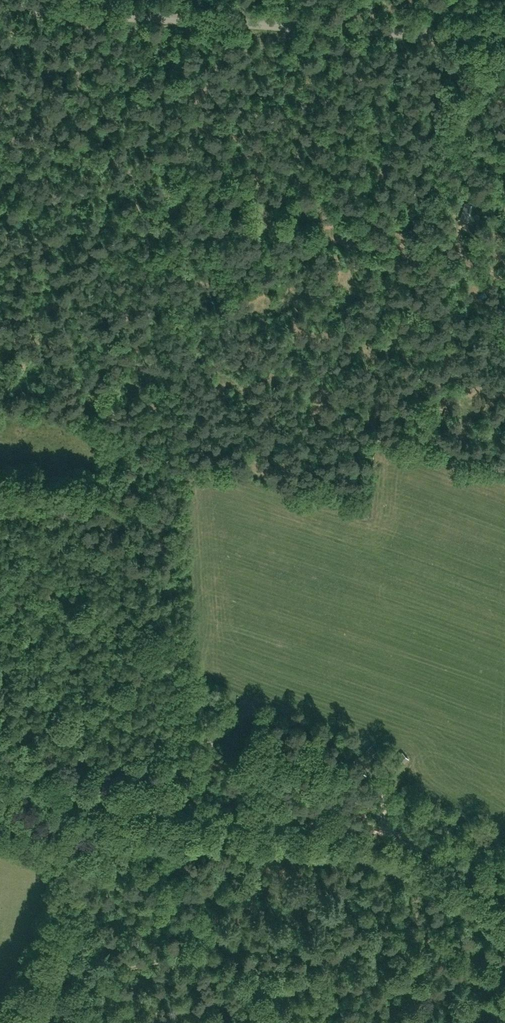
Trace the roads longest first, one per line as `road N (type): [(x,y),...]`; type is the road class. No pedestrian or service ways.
road 1 (unclassified): [(504,41),(0,8)]
road 2 (track): [(491,889),(466,914),(396,946),(158,962),(23,1022)]
road 3 (track): [(179,797),(370,824),(437,850),(504,898)]
road 4 (track): [(417,254),(387,352),(504,396)]
road 5 (track): [(0,782),(179,797)]

